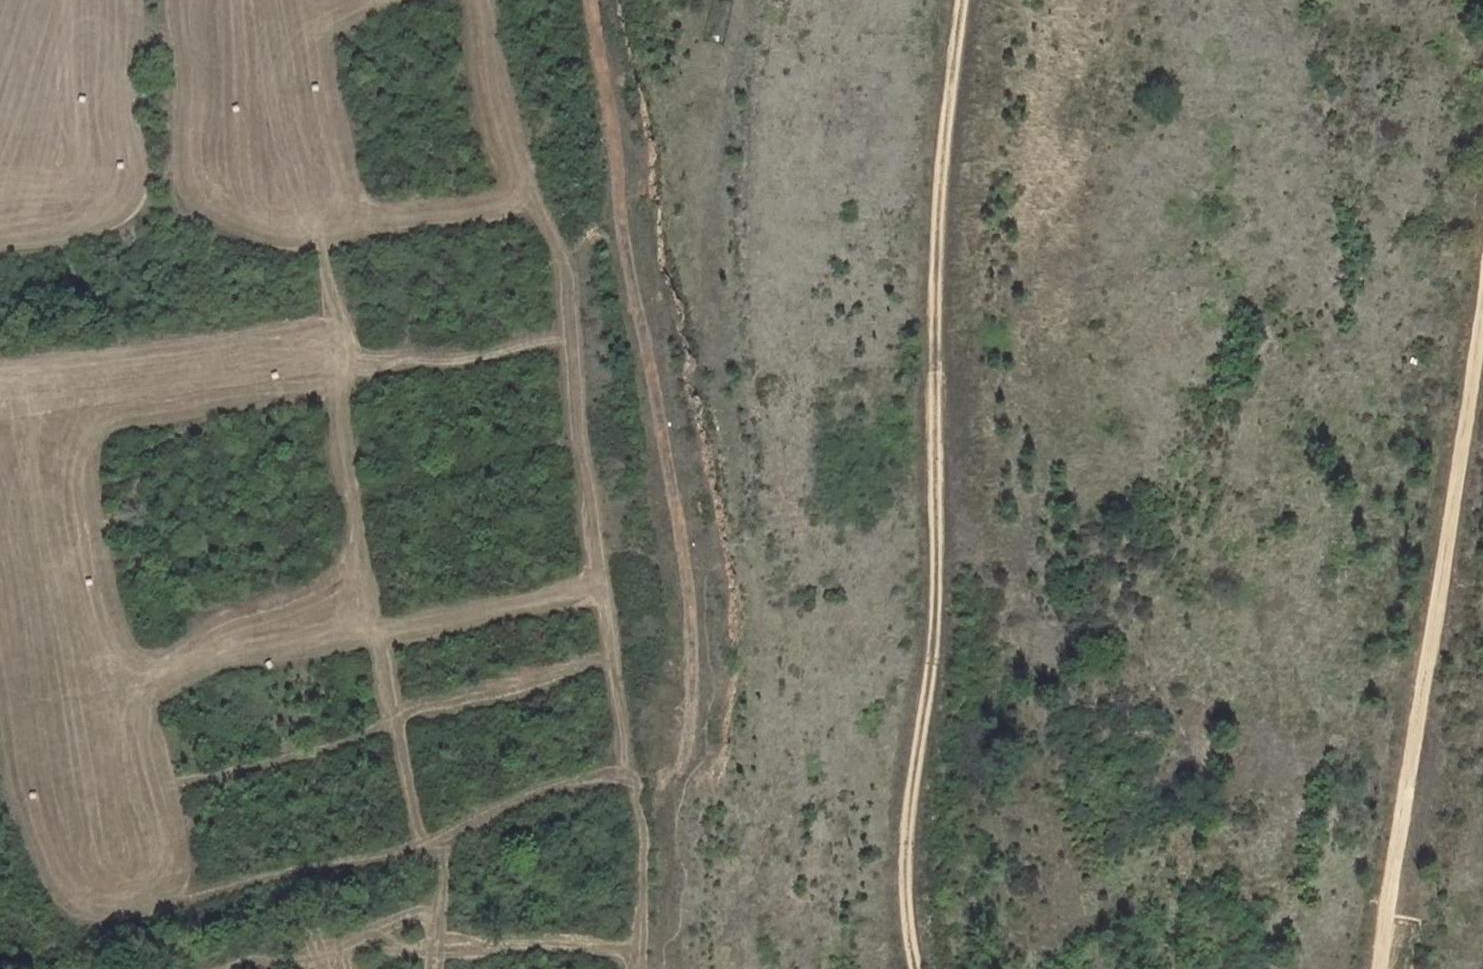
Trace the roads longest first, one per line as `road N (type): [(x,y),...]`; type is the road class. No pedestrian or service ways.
road 1 (track): [(590,0),(631,279),(691,586),(688,716)]

